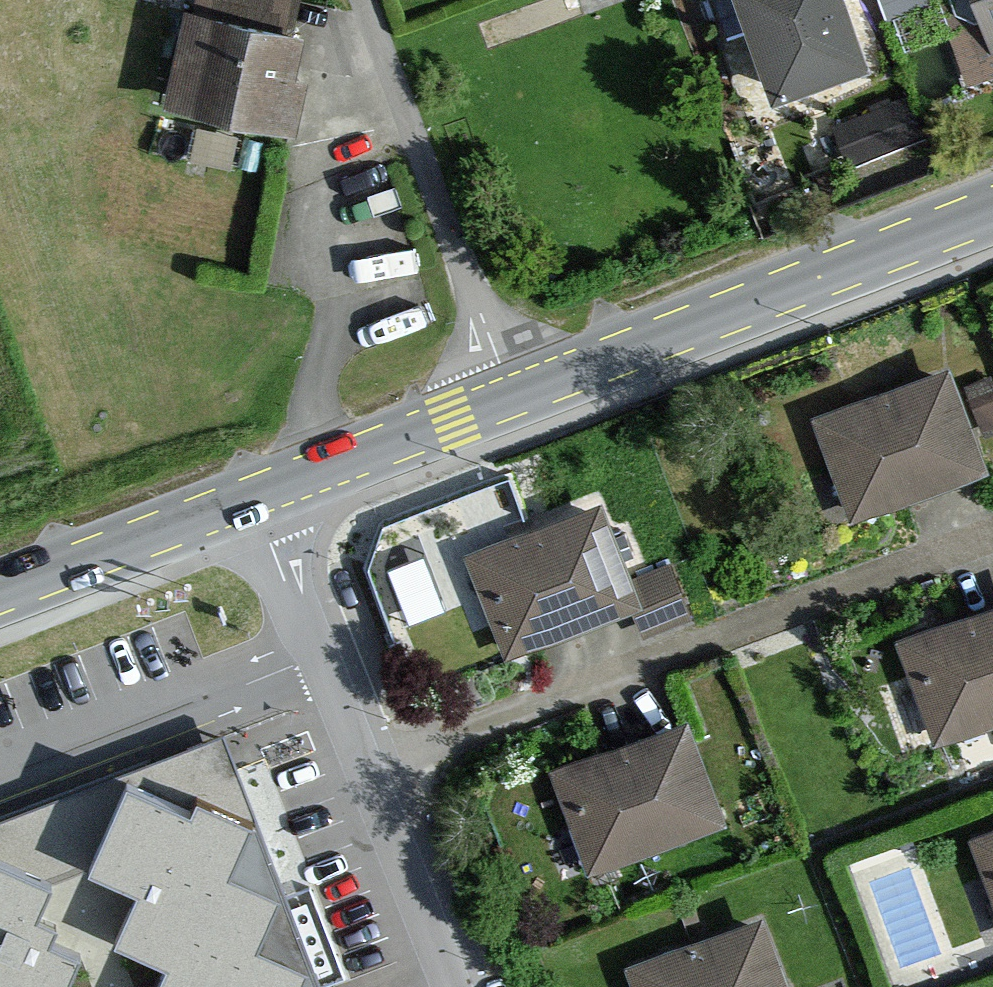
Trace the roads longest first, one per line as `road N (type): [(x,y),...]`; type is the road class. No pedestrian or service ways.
road 1 (residential): [(450,986),(364,777),(262,492)]
road 2 (tertiary): [(992,213),(513,393)]
road 3 (residential): [(366,0),(513,393)]
road 4 (tertiary): [(262,492),(0,594)]
road 5 (tertiary): [(513,393),(262,492)]

